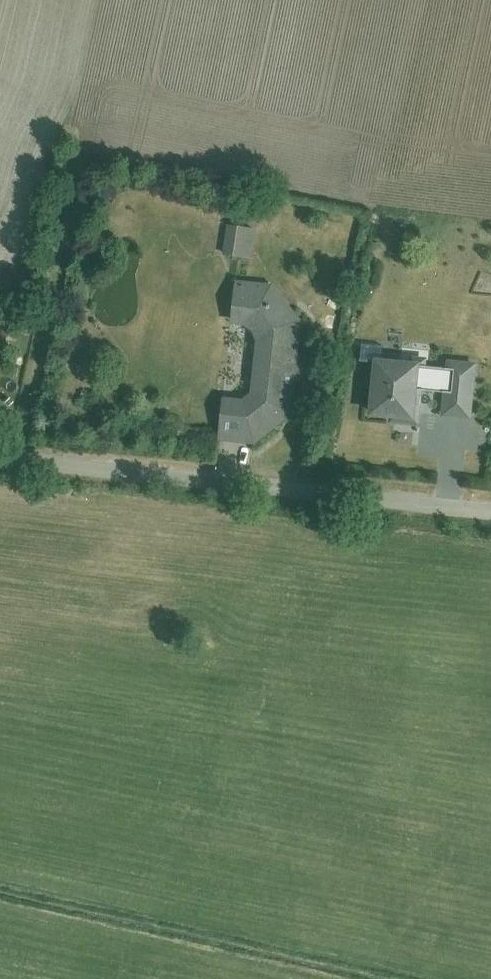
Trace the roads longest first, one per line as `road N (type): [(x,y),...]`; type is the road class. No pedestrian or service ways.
road 1 (unclassified): [(490,510),(0,460)]

